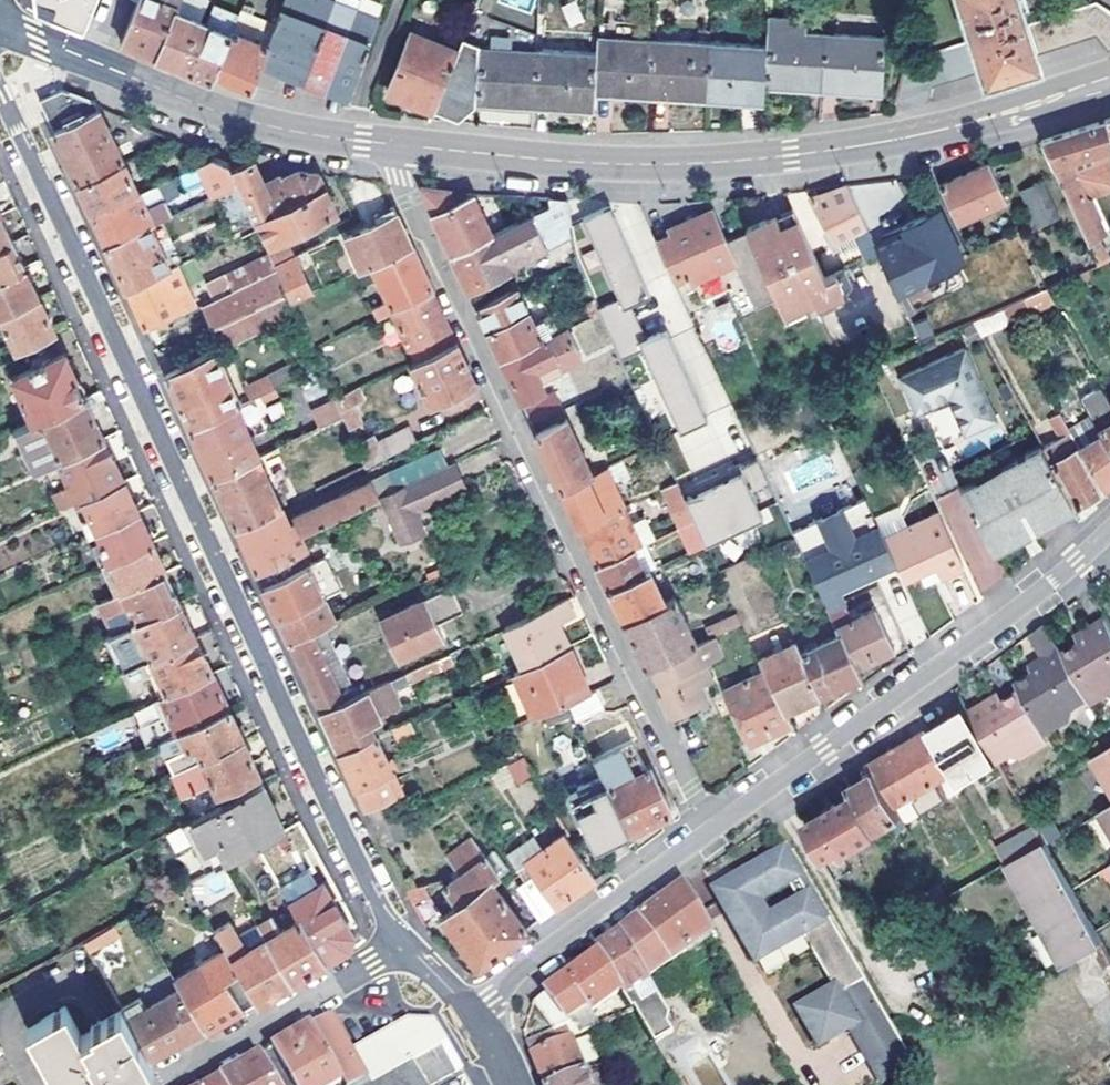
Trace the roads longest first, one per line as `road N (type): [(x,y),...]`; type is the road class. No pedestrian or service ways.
road 1 (residential): [(0,89),(292,725),(402,944)]
road 2 (residential): [(395,143),(399,177),(710,833)]
road 3 (tertiary): [(395,143),(571,162),(791,155),(910,136),(1109,85)]
road 4 (residential): [(710,833),(1106,537)]
road 5 (tertiary): [(0,19),(200,105),(292,131),(395,143)]
road 6 (residential): [(467,1012),(710,833)]
road 7 (residential): [(402,944),(155,1084)]

